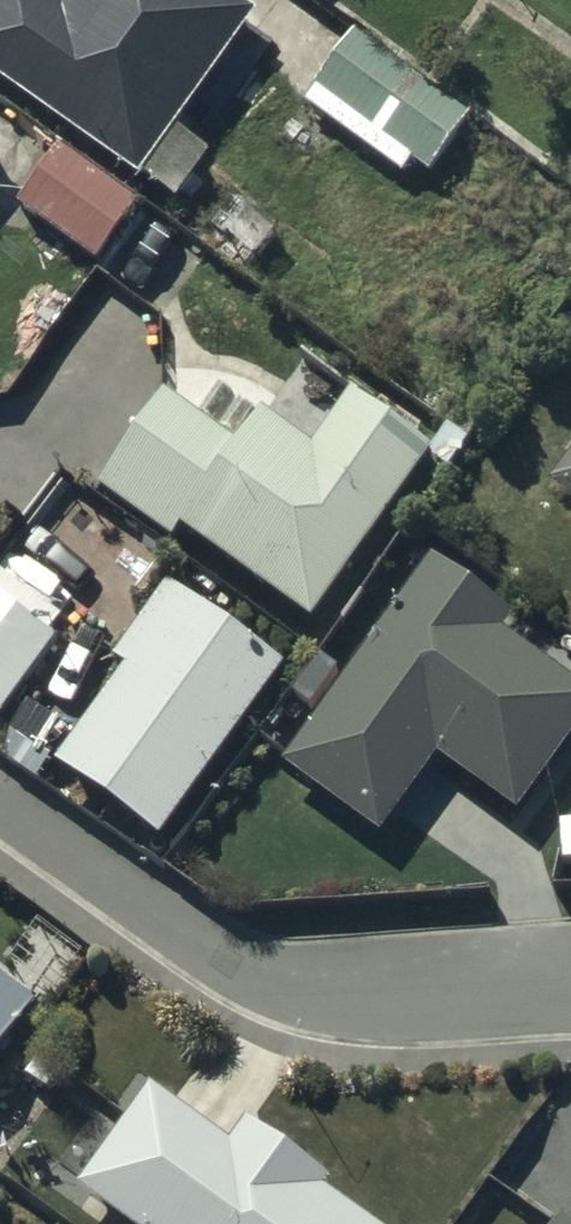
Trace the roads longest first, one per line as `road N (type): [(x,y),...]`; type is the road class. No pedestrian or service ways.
road 1 (residential): [(0,807),(262,985),(570,991)]

